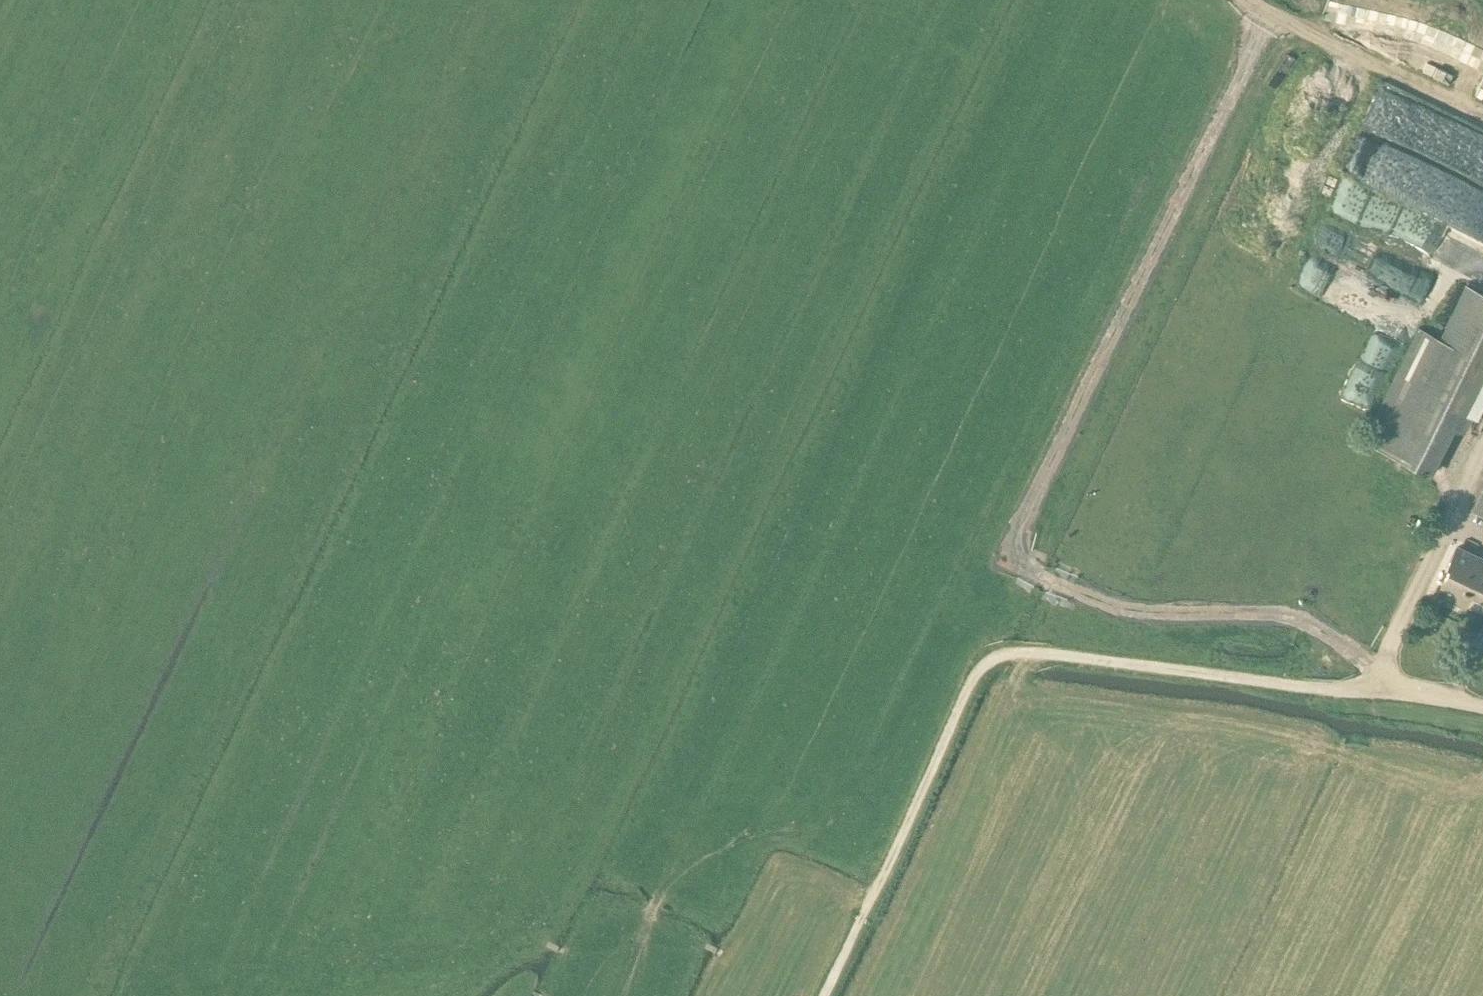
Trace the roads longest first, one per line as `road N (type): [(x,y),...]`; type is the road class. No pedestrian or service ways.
road 1 (track): [(1482,119),(1244,0)]
road 2 (unclassified): [(1482,708),(1311,688)]

